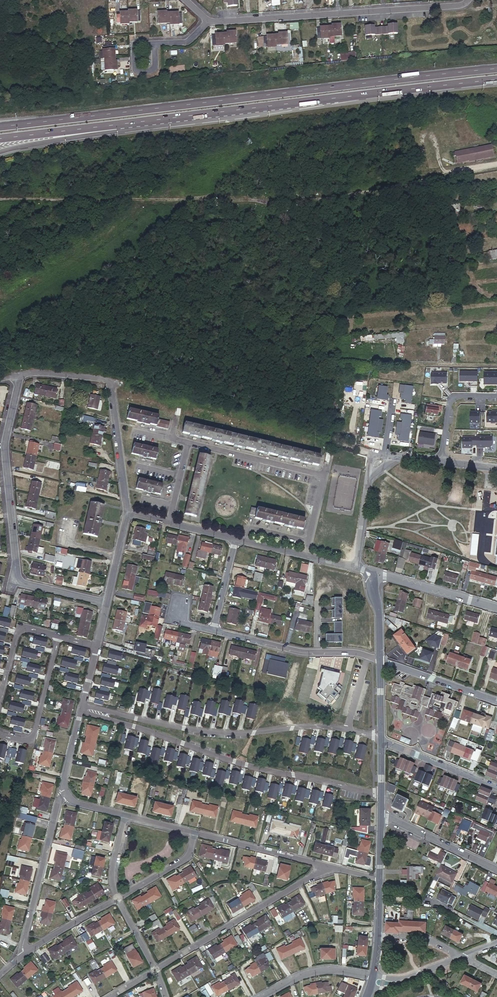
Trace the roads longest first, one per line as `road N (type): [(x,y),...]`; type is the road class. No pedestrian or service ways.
road 1 (trunk): [(496,69),(0,127)]
road 2 (track): [(0,198),(307,197),(496,167)]
road 3 (trunk): [(116,125),(496,80)]
road 4 (residential): [(101,713),(232,761),(380,794)]
road 5 (residential): [(380,735),(326,727),(204,732),(101,713)]
road 6 (residential): [(468,0),(207,21)]
road 7 (residential): [(127,513),(109,382),(50,371),(19,375)]
road 8 (residential): [(19,375),(4,443),(18,580)]
road 9 (residential): [(328,866),(155,970)]
road 10 (residential): [(22,955),(65,793)]
road 11 (track): [(0,303),(112,232),(118,199)]
road 12 (residential): [(187,443),(323,475)]
road 13 (residential): [(328,866),(194,833)]
road 14 (residential): [(0,736),(26,741),(34,734),(58,641)]
road 15 (residential): [(496,608),(372,577)]
road 16 (residential): [(380,818),(496,869)]
road 17 (residential): [(381,742),(496,787)]
road 18 (residential): [(496,701),(380,659)]
road 19 (residential): [(373,975),(311,973),(258,996)]

